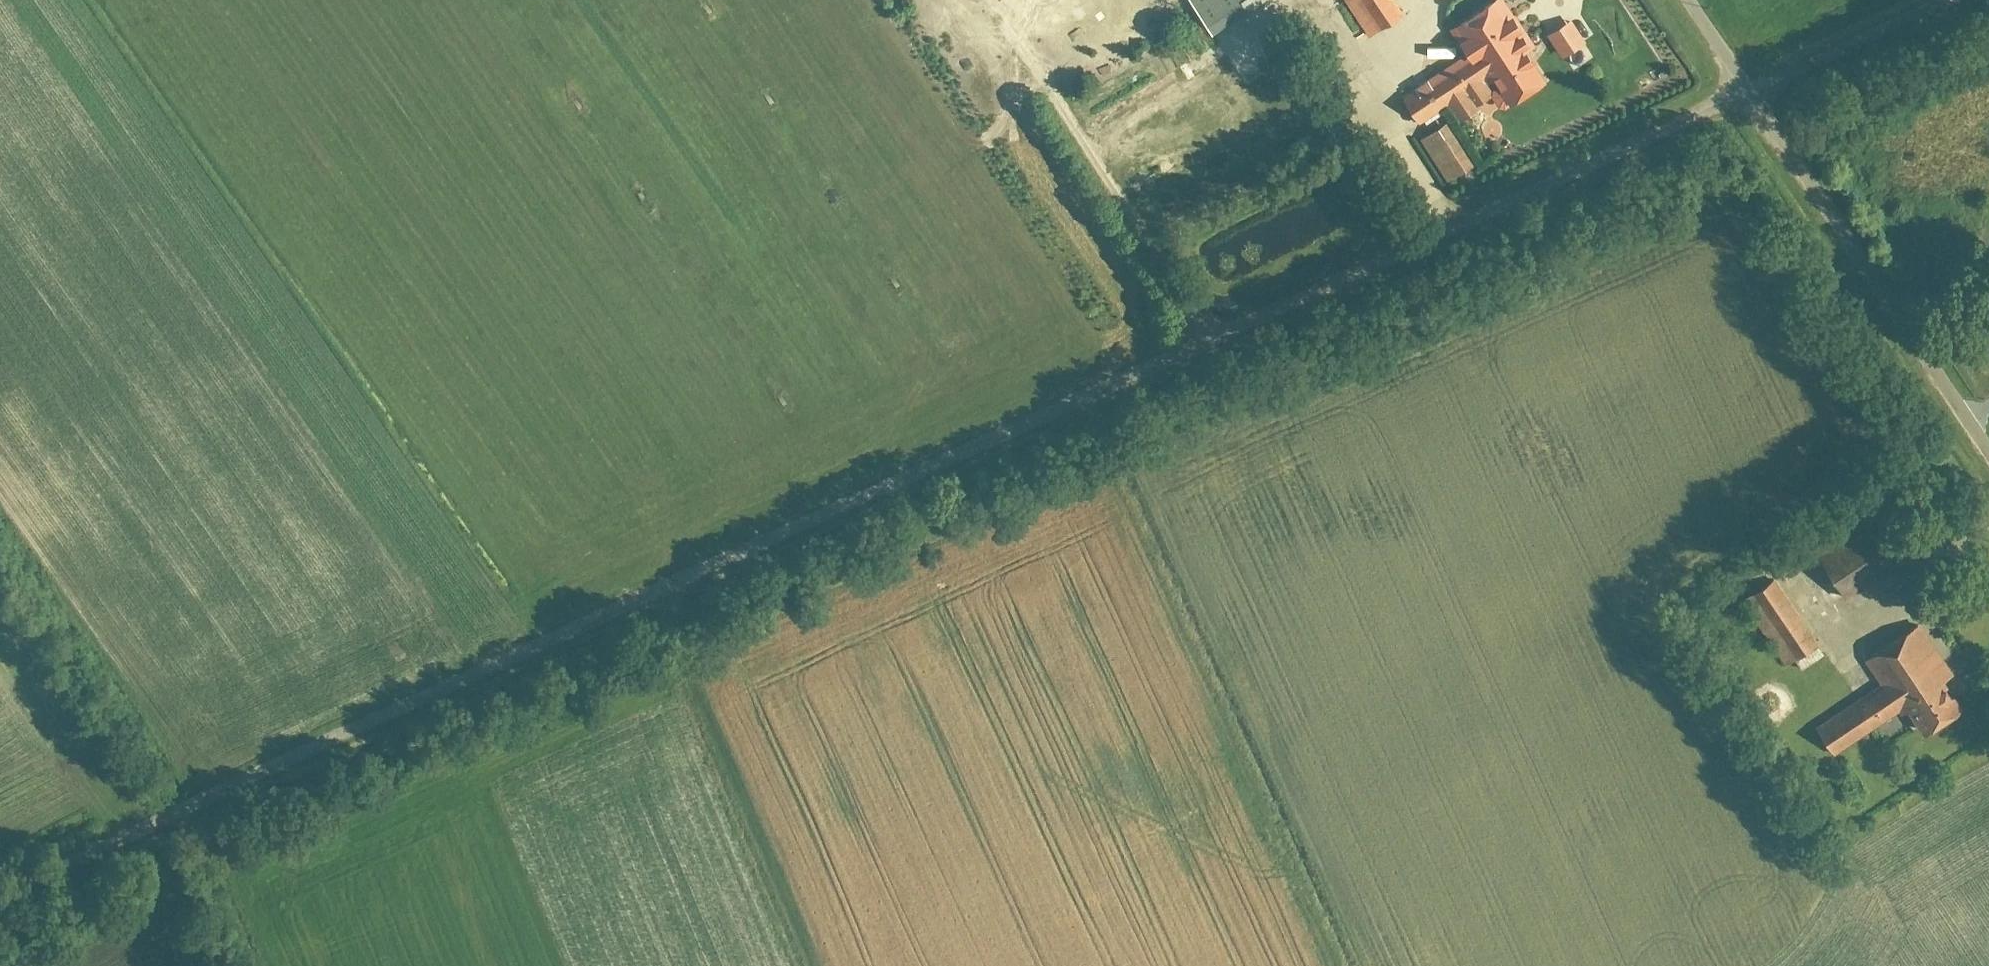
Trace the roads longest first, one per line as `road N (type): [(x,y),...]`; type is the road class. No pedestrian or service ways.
road 1 (track): [(0,899),(1212,345),(1939,0)]
road 2 (unclassified): [(1988,455),(1687,0)]
road 3 (track): [(985,0),(1212,345)]

